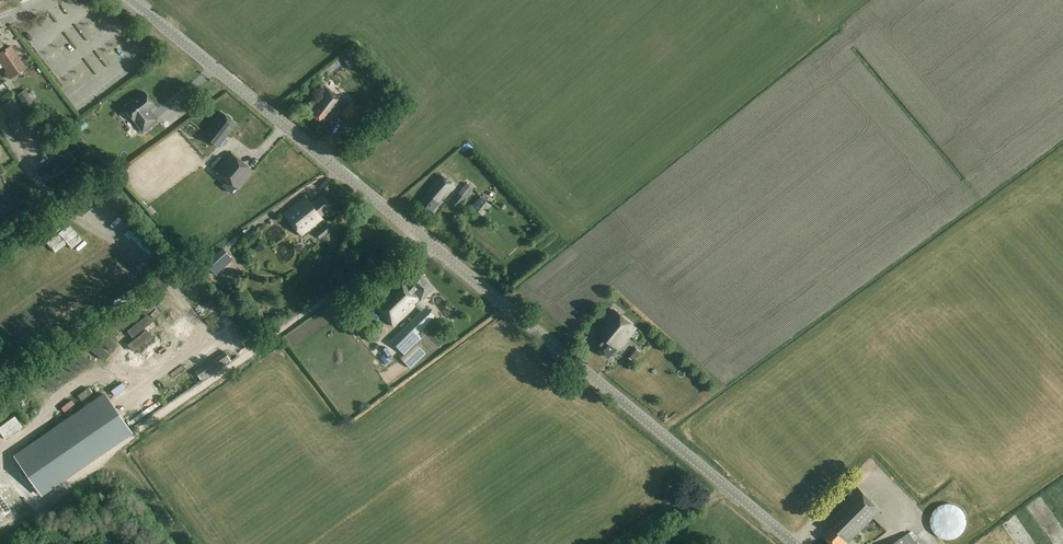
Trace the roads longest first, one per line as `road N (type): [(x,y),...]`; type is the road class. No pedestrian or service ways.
road 1 (tertiary): [(783,543),(130,0)]
road 2 (track): [(178,543),(130,472),(114,467),(0,540)]

